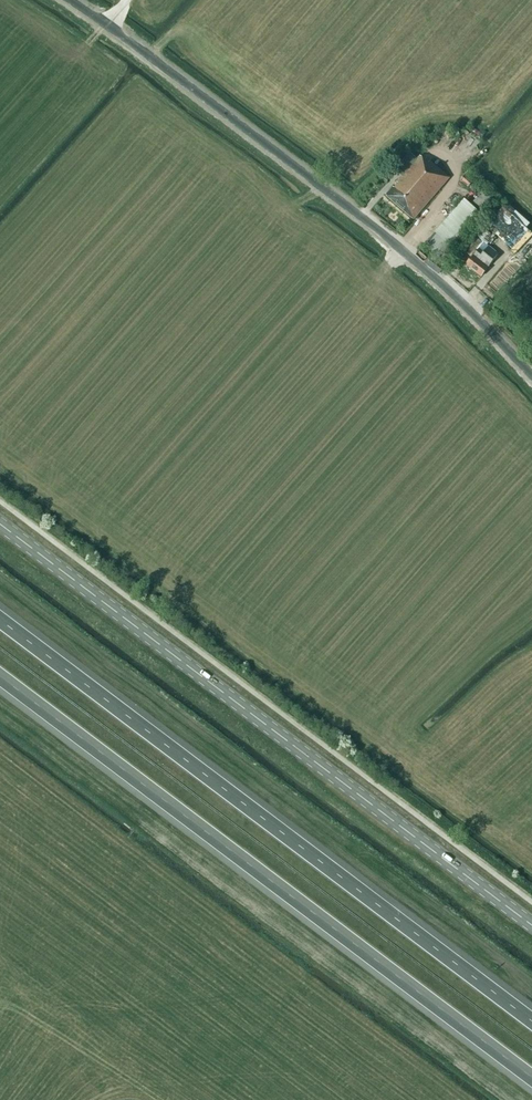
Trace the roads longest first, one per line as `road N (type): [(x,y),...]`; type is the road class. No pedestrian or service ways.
road 1 (motorway): [(531,1025),(0,622)]
road 2 (motorway): [(0,680),(531,1081)]
road 3 (tertiary): [(531,929),(0,529)]
road 4 (unclassified): [(531,378),(385,238),(72,0)]

